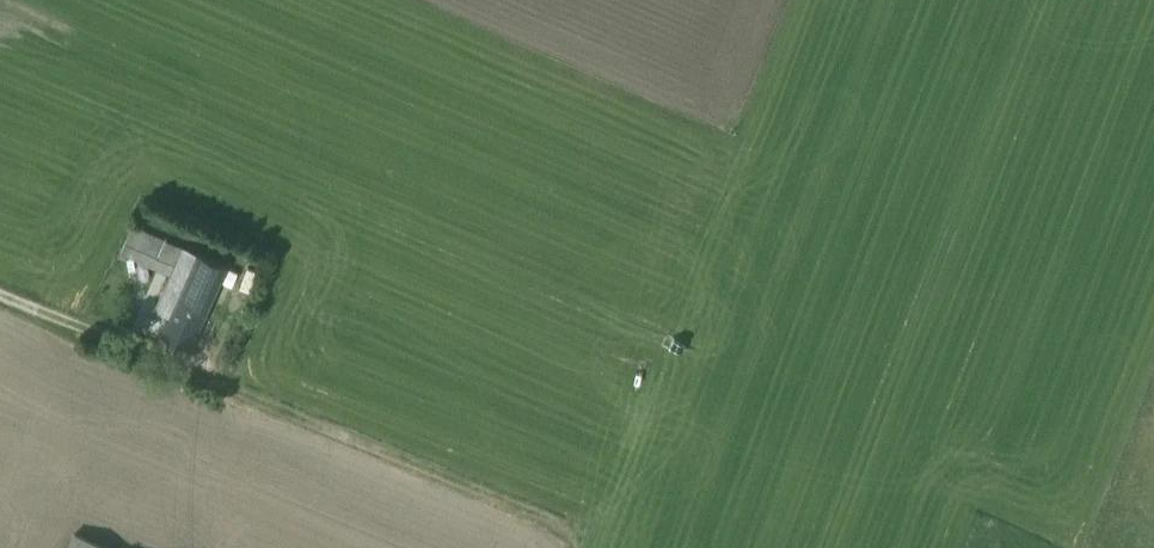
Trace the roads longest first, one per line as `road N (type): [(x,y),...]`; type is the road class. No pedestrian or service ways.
road 1 (track): [(569,547),(557,525),(534,511),(230,393)]

